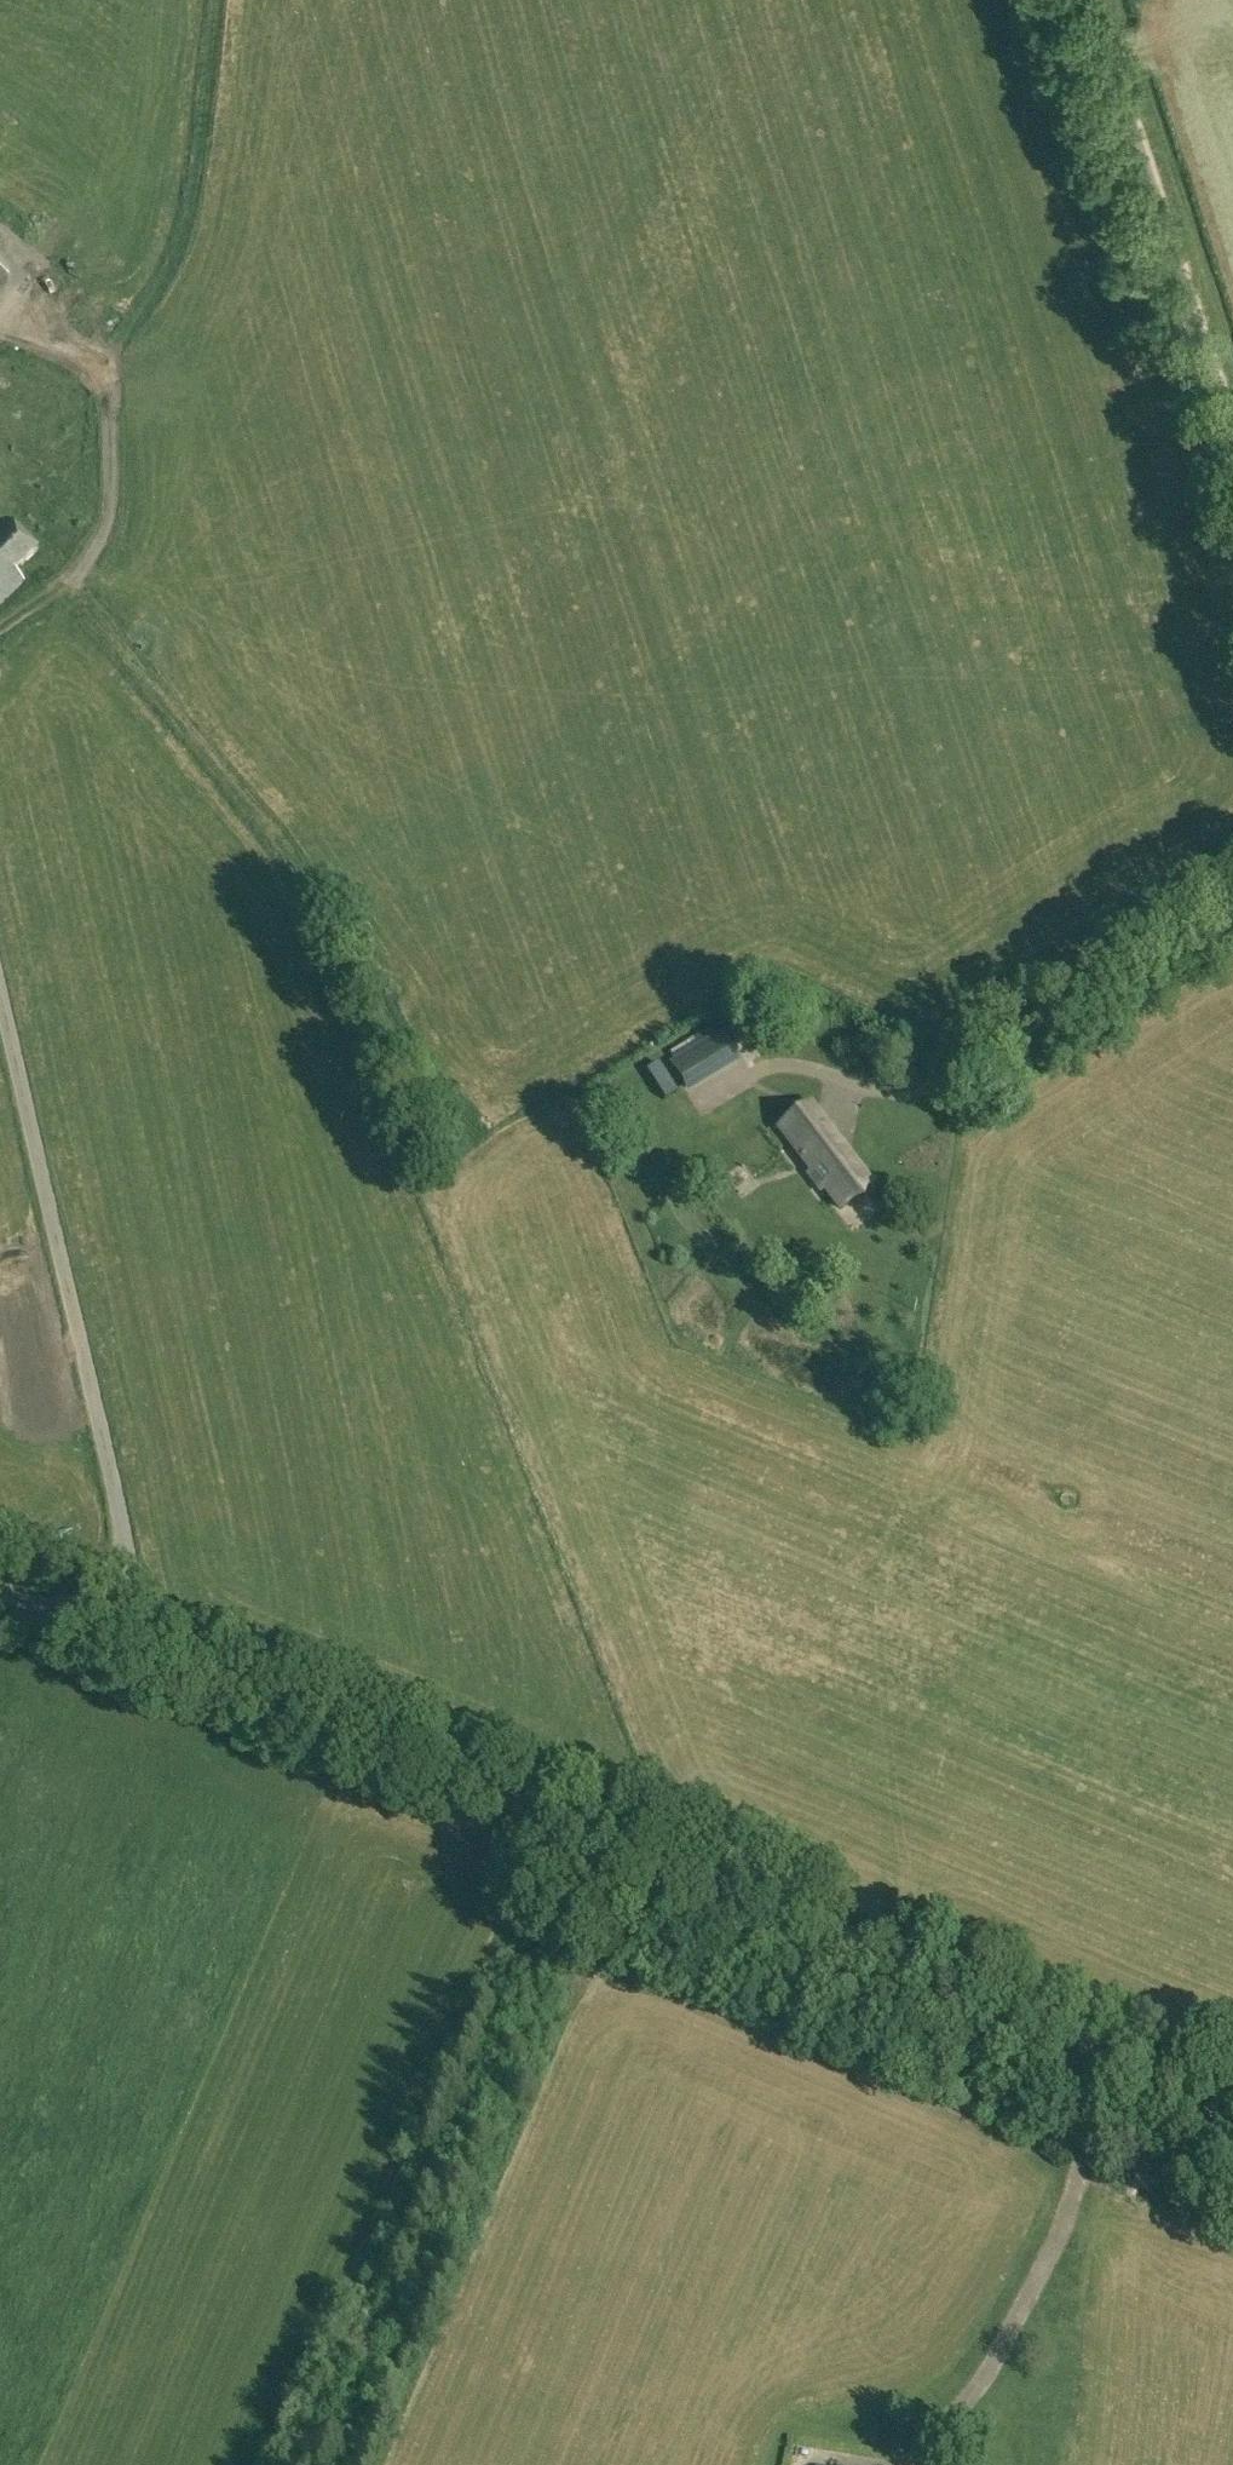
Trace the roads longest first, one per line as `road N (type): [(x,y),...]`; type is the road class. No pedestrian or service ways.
road 1 (unclassified): [(1232,2092),(0,1587)]
road 2 (unclassified): [(1232,441),(1089,0)]

